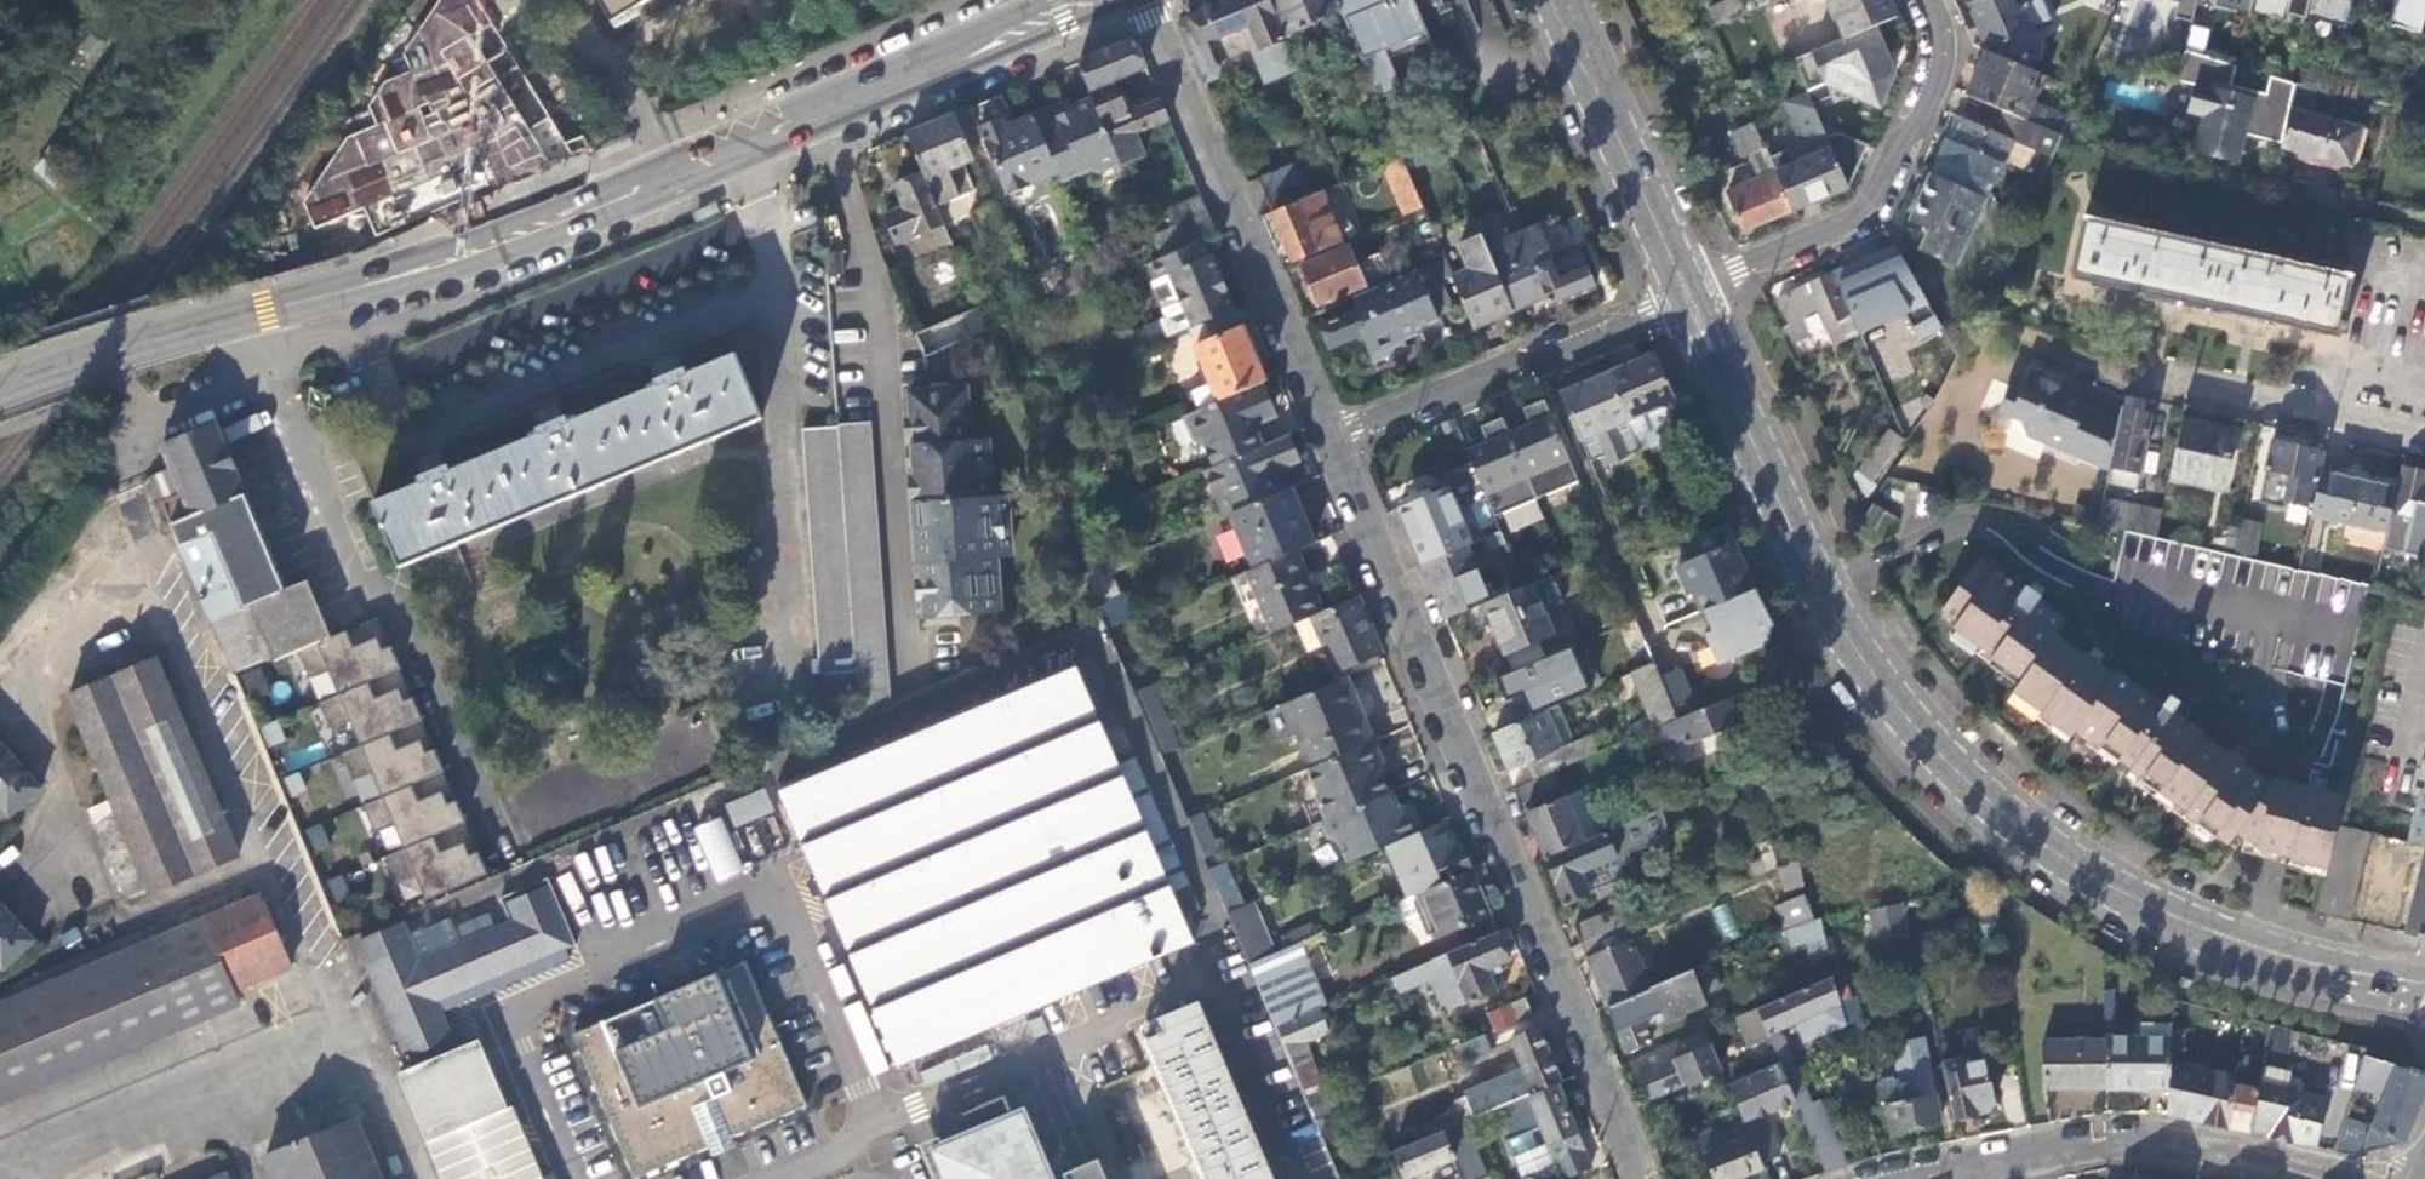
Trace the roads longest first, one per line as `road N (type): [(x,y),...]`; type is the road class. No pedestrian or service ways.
road 1 (primary): [(1692,294),(1822,590),(1874,674),(1951,764),(2037,838),(2139,899),(2315,961),(2424,981)]
road 2 (primary): [(1088,0),(497,245),(243,317)]
road 3 (residential): [(1644,1178),(1332,438)]
road 4 (residential): [(243,317),(364,585),(394,611),(499,860)]
road 5 (residential): [(1332,438),(1146,0)]
road 6 (residential): [(2341,1178),(2140,1139),(1917,1178)]
road 7 (residential): [(1932,0),(1943,37),(1937,85),(1864,212),(1692,294)]
road 8 (residential): [(1332,438),(1692,294)]
road 9 (primary): [(1559,0),(1692,294)]
road 10 (residential): [(2424,425),(2164,354)]
road 11 (primary): [(243,317),(0,391)]

